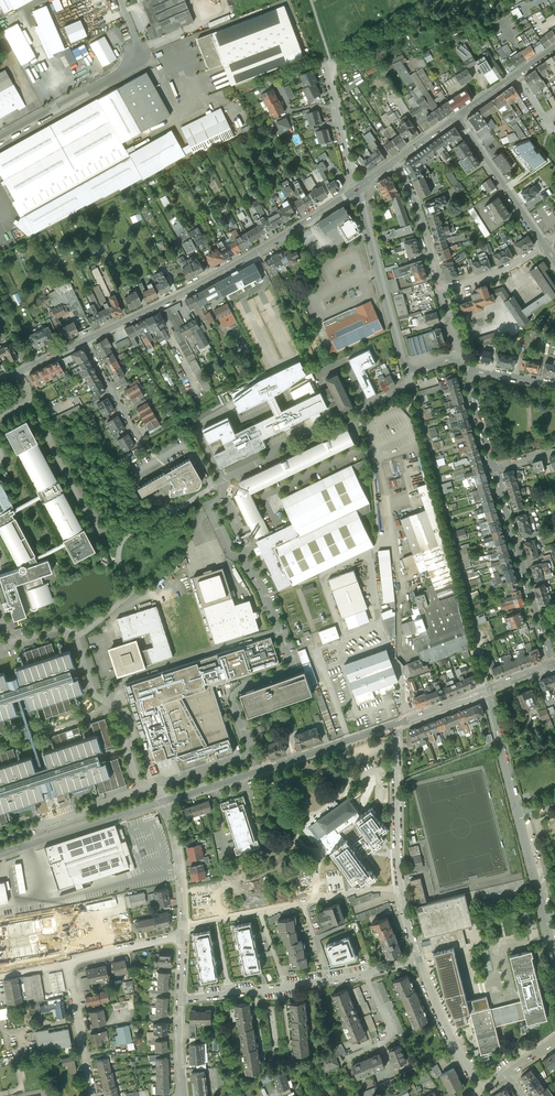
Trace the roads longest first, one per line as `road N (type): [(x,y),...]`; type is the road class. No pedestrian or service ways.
road 1 (secondary): [(357,188),(230,268),(84,341)]
road 2 (residential): [(181,936),(71,963),(93,1095)]
road 3 (tertiary): [(163,800),(395,724)]
road 4 (residential): [(548,666),(491,471)]
road 5 (residential): [(357,188),(404,361)]
road 6 (tertiary): [(0,854),(163,800)]
road 7 (residential): [(395,724),(403,890)]
road 8 (unclassified): [(0,140),(138,57)]
road 9 (secondary): [(456,118),(544,243)]
road 10 (residential): [(518,814),(554,961)]
road 11 (residential): [(418,958),(483,1091)]
road 12 (residential): [(398,159),(440,287)]
road 13 (residential): [(163,800),(176,842),(181,928)]
road 14 (residential): [(488,689),(518,814)]
road 15 (tertiary): [(554,48),(456,118)]

